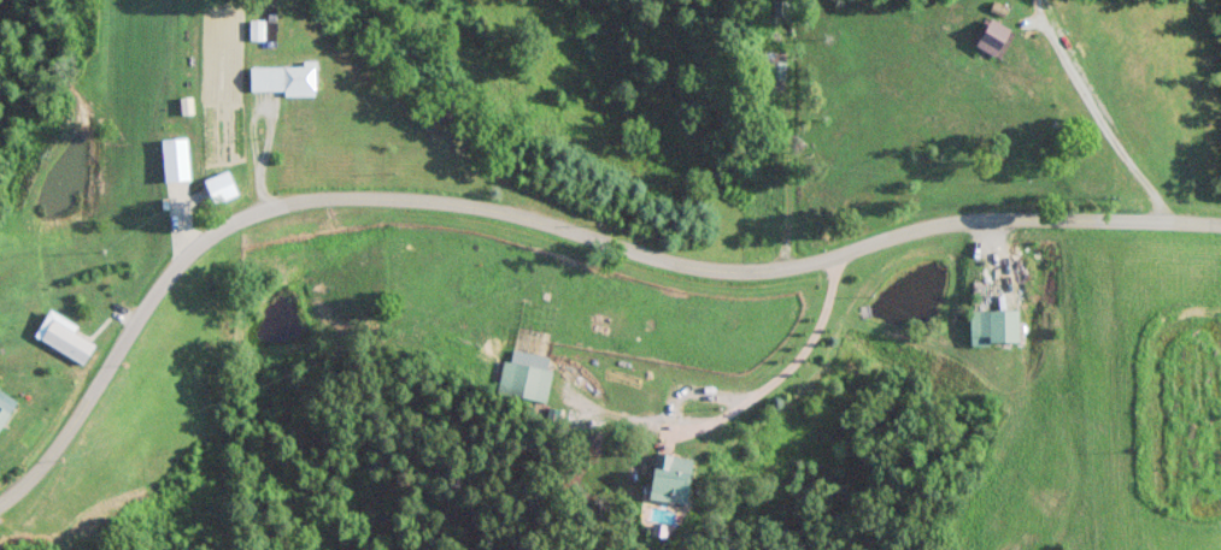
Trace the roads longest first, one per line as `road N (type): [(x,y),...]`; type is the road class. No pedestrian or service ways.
road 1 (residential): [(0,503),(54,443),(152,292),(190,249),(235,217),(276,205),(392,197),(451,205),(727,273),(777,268),(959,220),(1220,227)]

